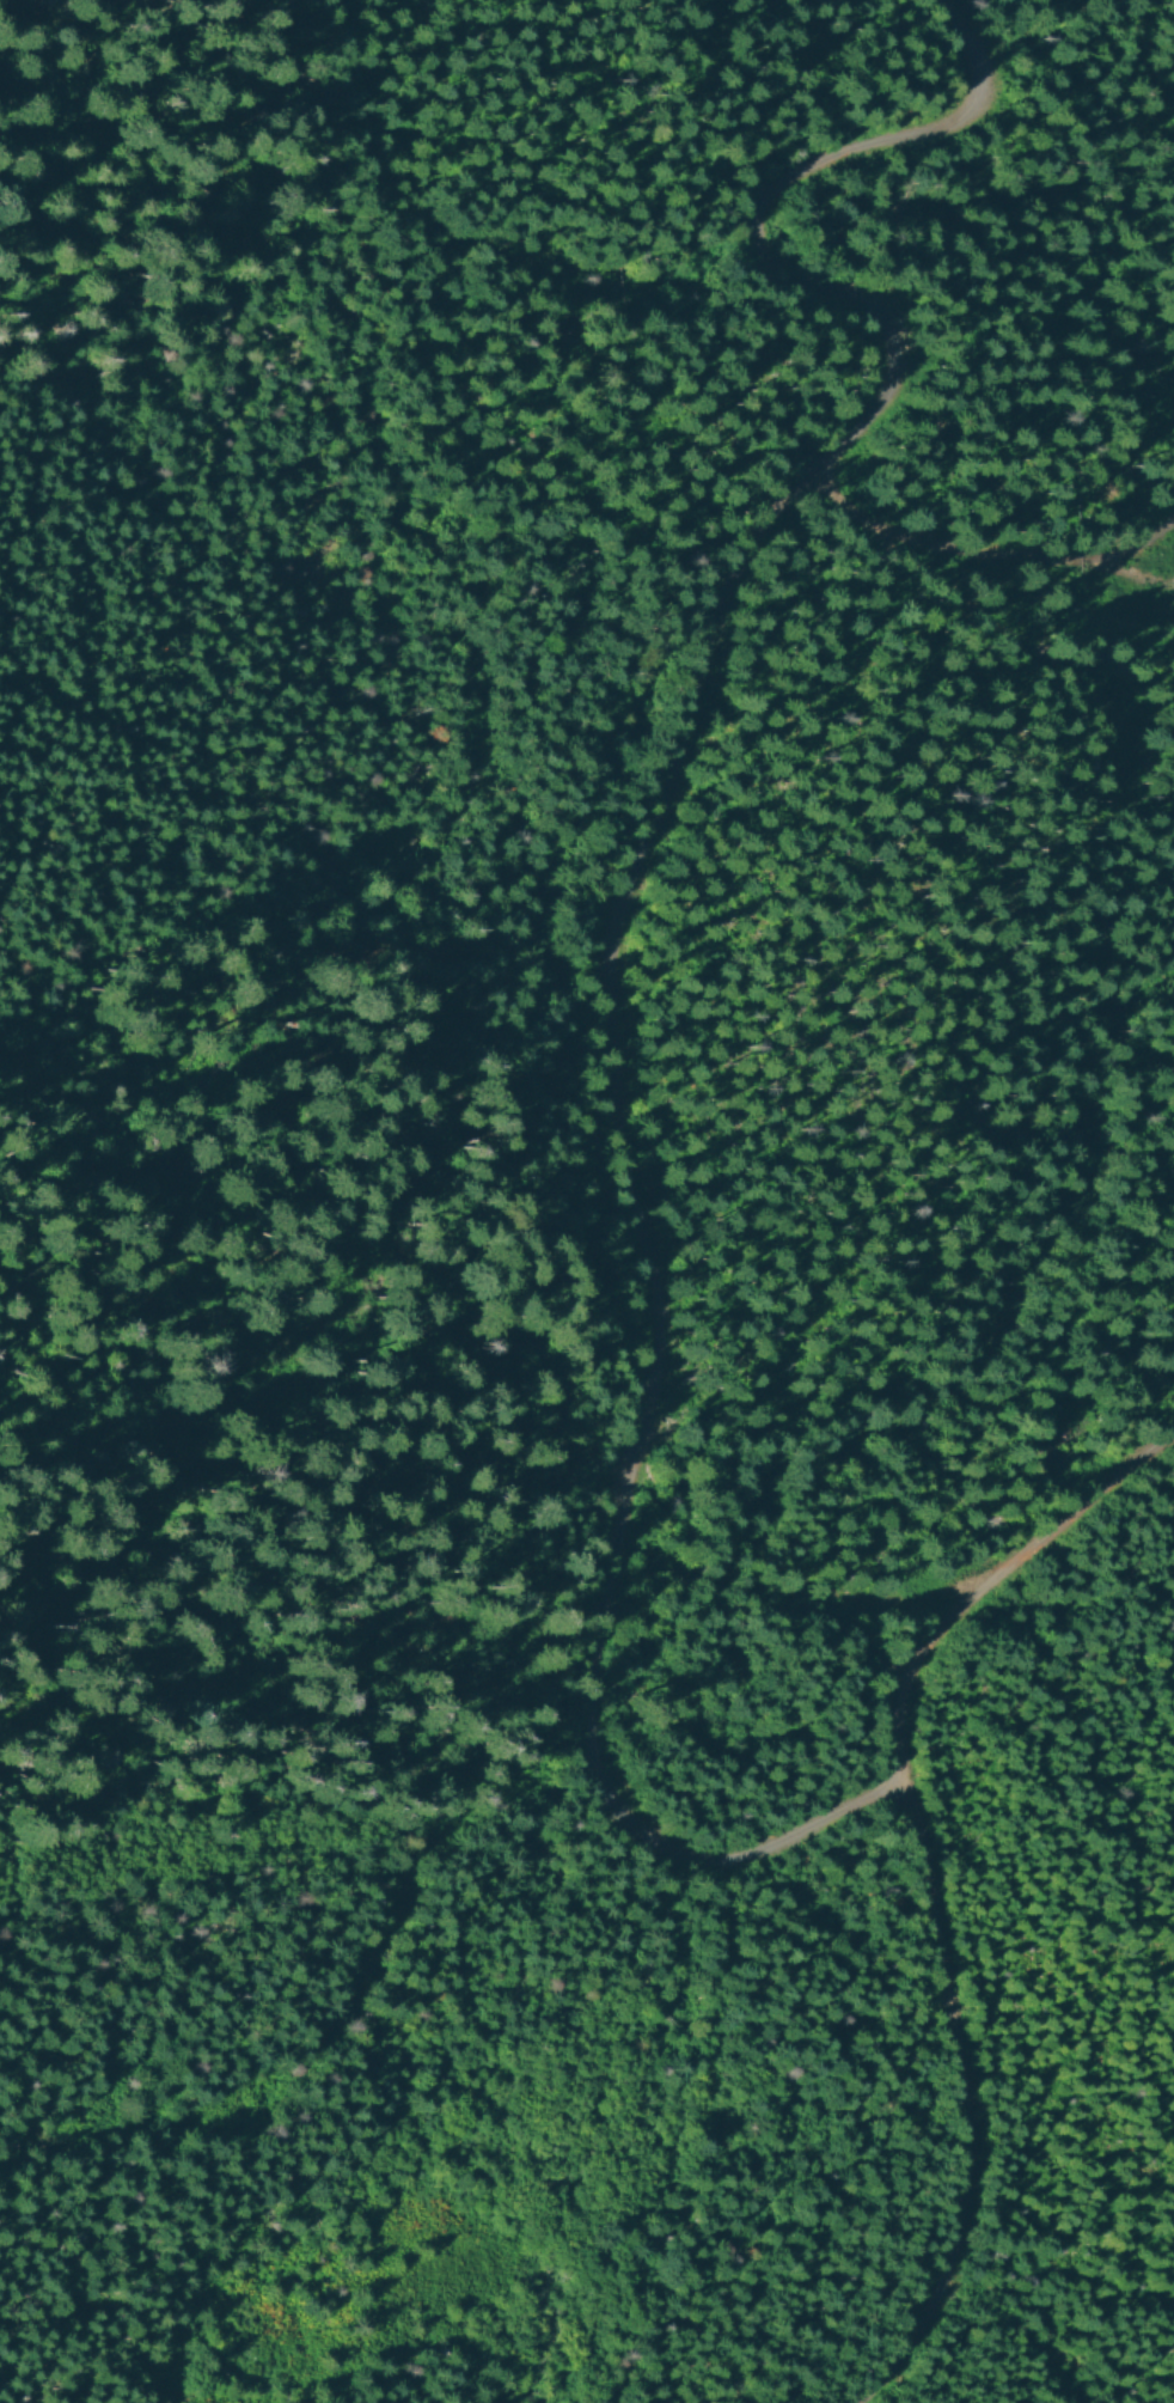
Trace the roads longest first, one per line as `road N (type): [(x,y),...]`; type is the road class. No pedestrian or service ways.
road 1 (residential): [(1173,1431),(1015,1547),(933,1632),(911,1679),(888,1783),(799,1834),(701,1860),(658,1848),(618,1818),(591,1775),(582,1731),(601,1565),(646,1356),(605,1109),(598,883),(624,805),(751,571),(888,358),(880,318),(851,298),(782,279),(756,256),(750,228),(759,200),(799,175),(970,115),(984,85),(973,44),(936,0)]
road 2 (residential): [(888,1783),(911,1824),(940,1950),(971,2157),(953,2250),(925,2328),(863,2402)]
road 3 (track): [(802,487),(876,526),(1013,563),(1121,557),(1173,527)]

